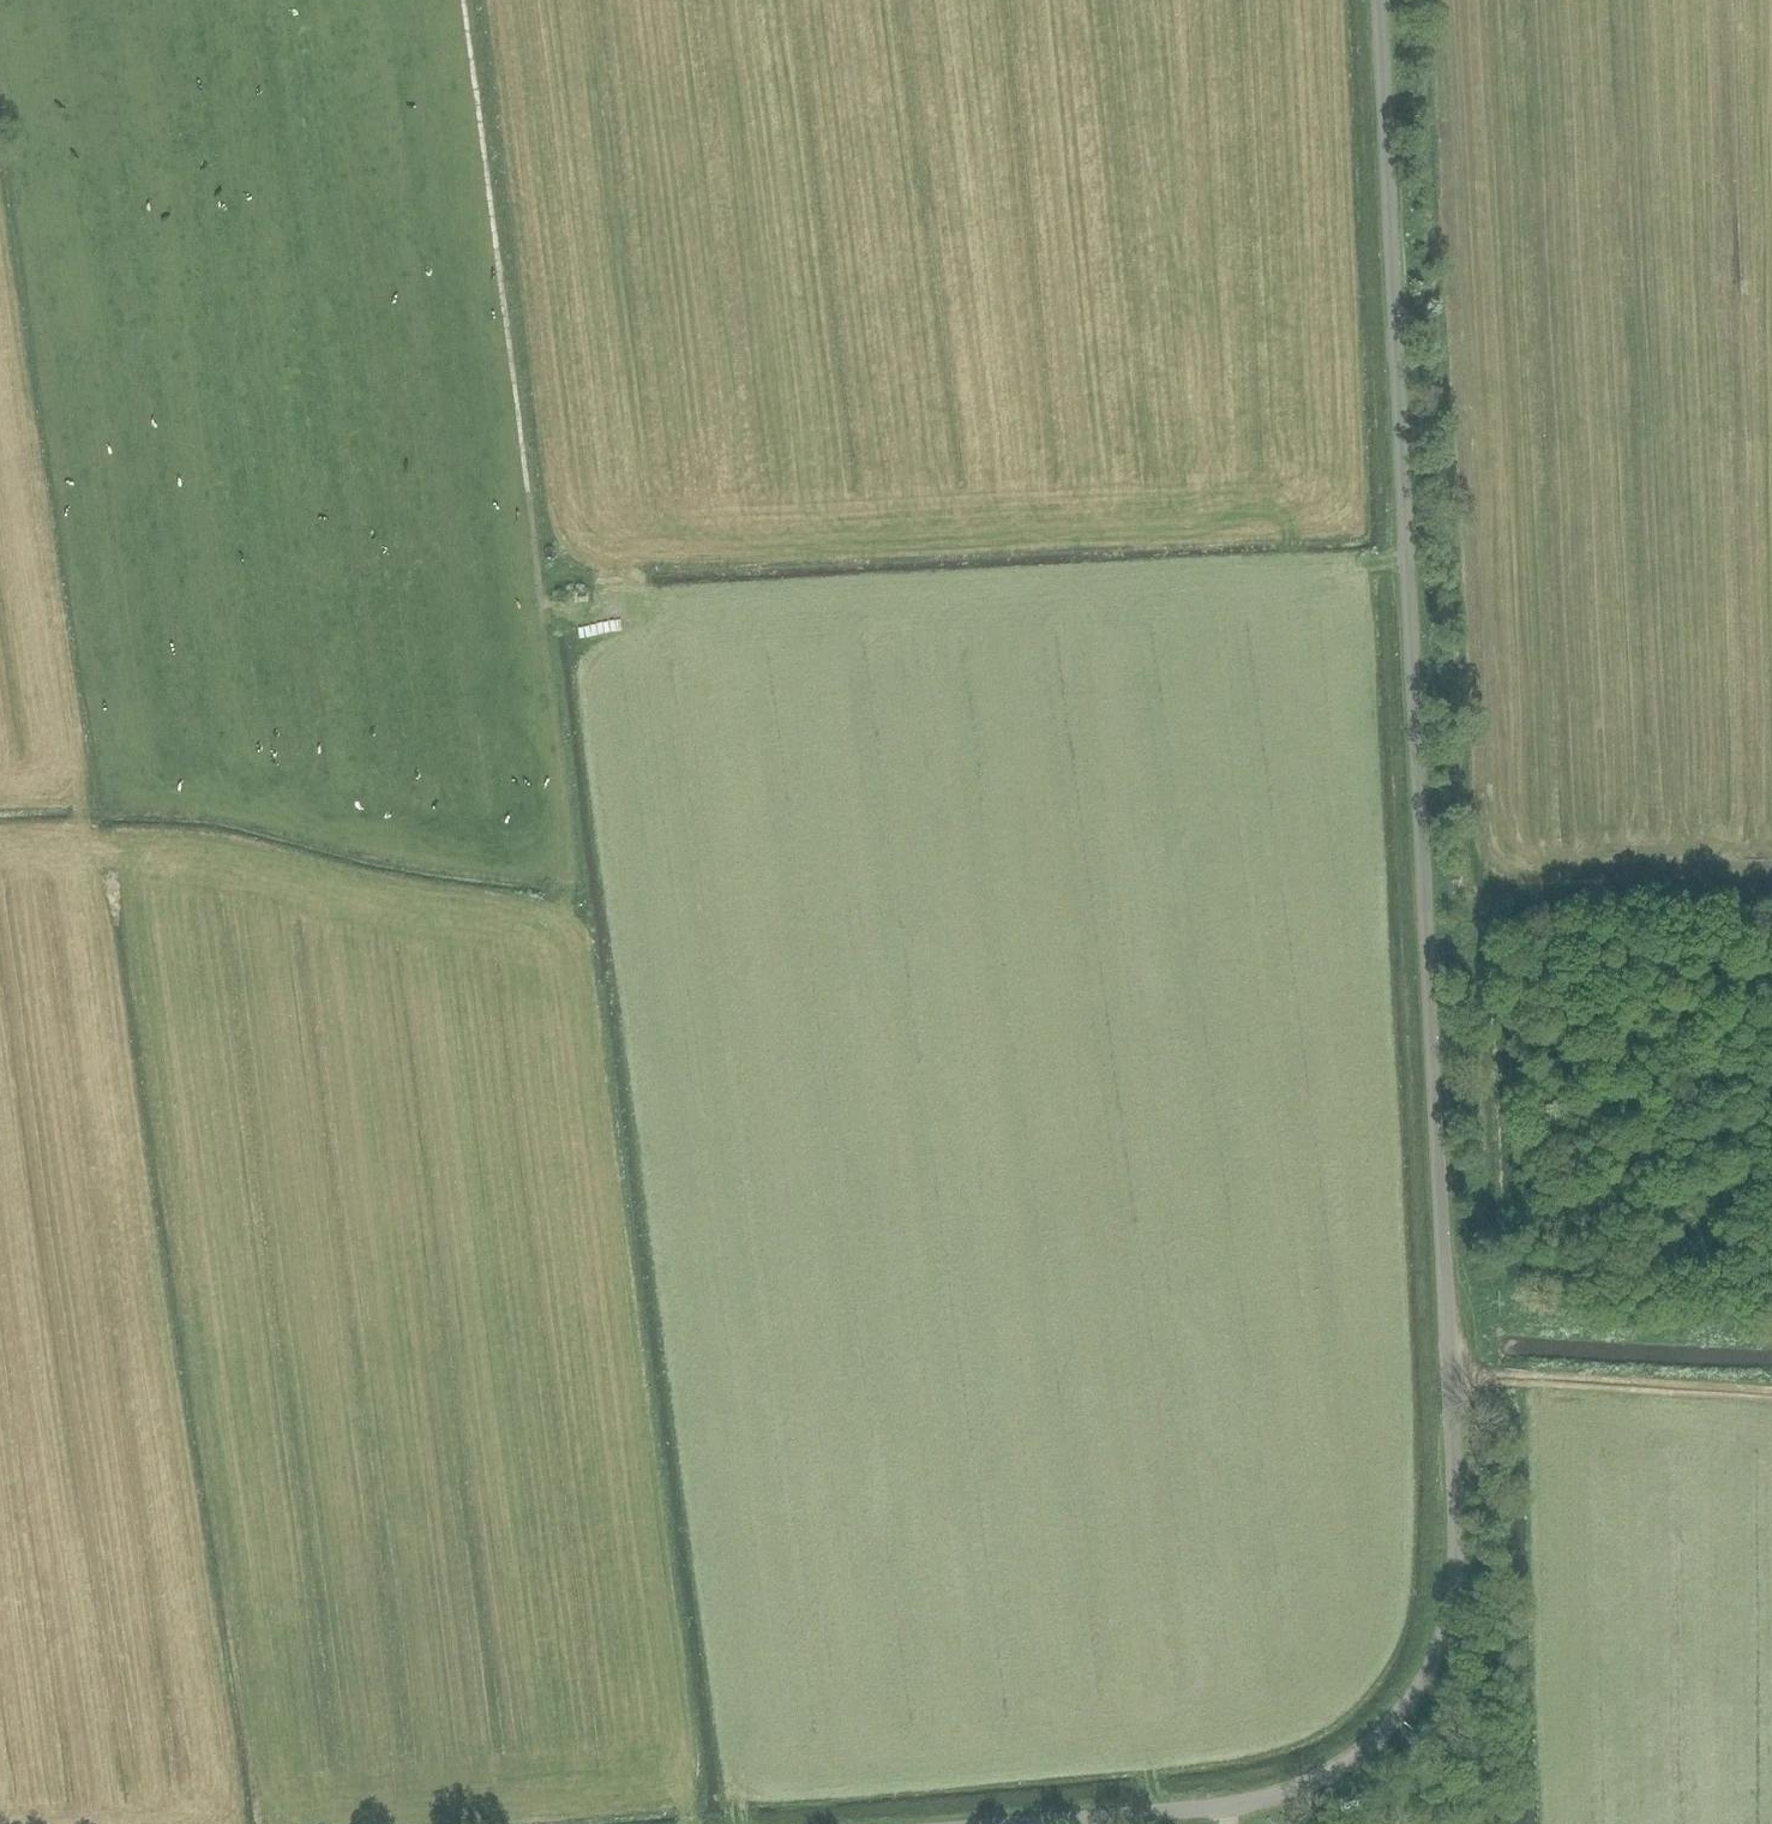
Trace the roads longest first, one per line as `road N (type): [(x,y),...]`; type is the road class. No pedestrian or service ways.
road 1 (unclassified): [(1028,1823),(1231,1807),(1324,1779),(1363,1754),(1414,1698),(1456,1598),(1453,1377),(1380,0)]

